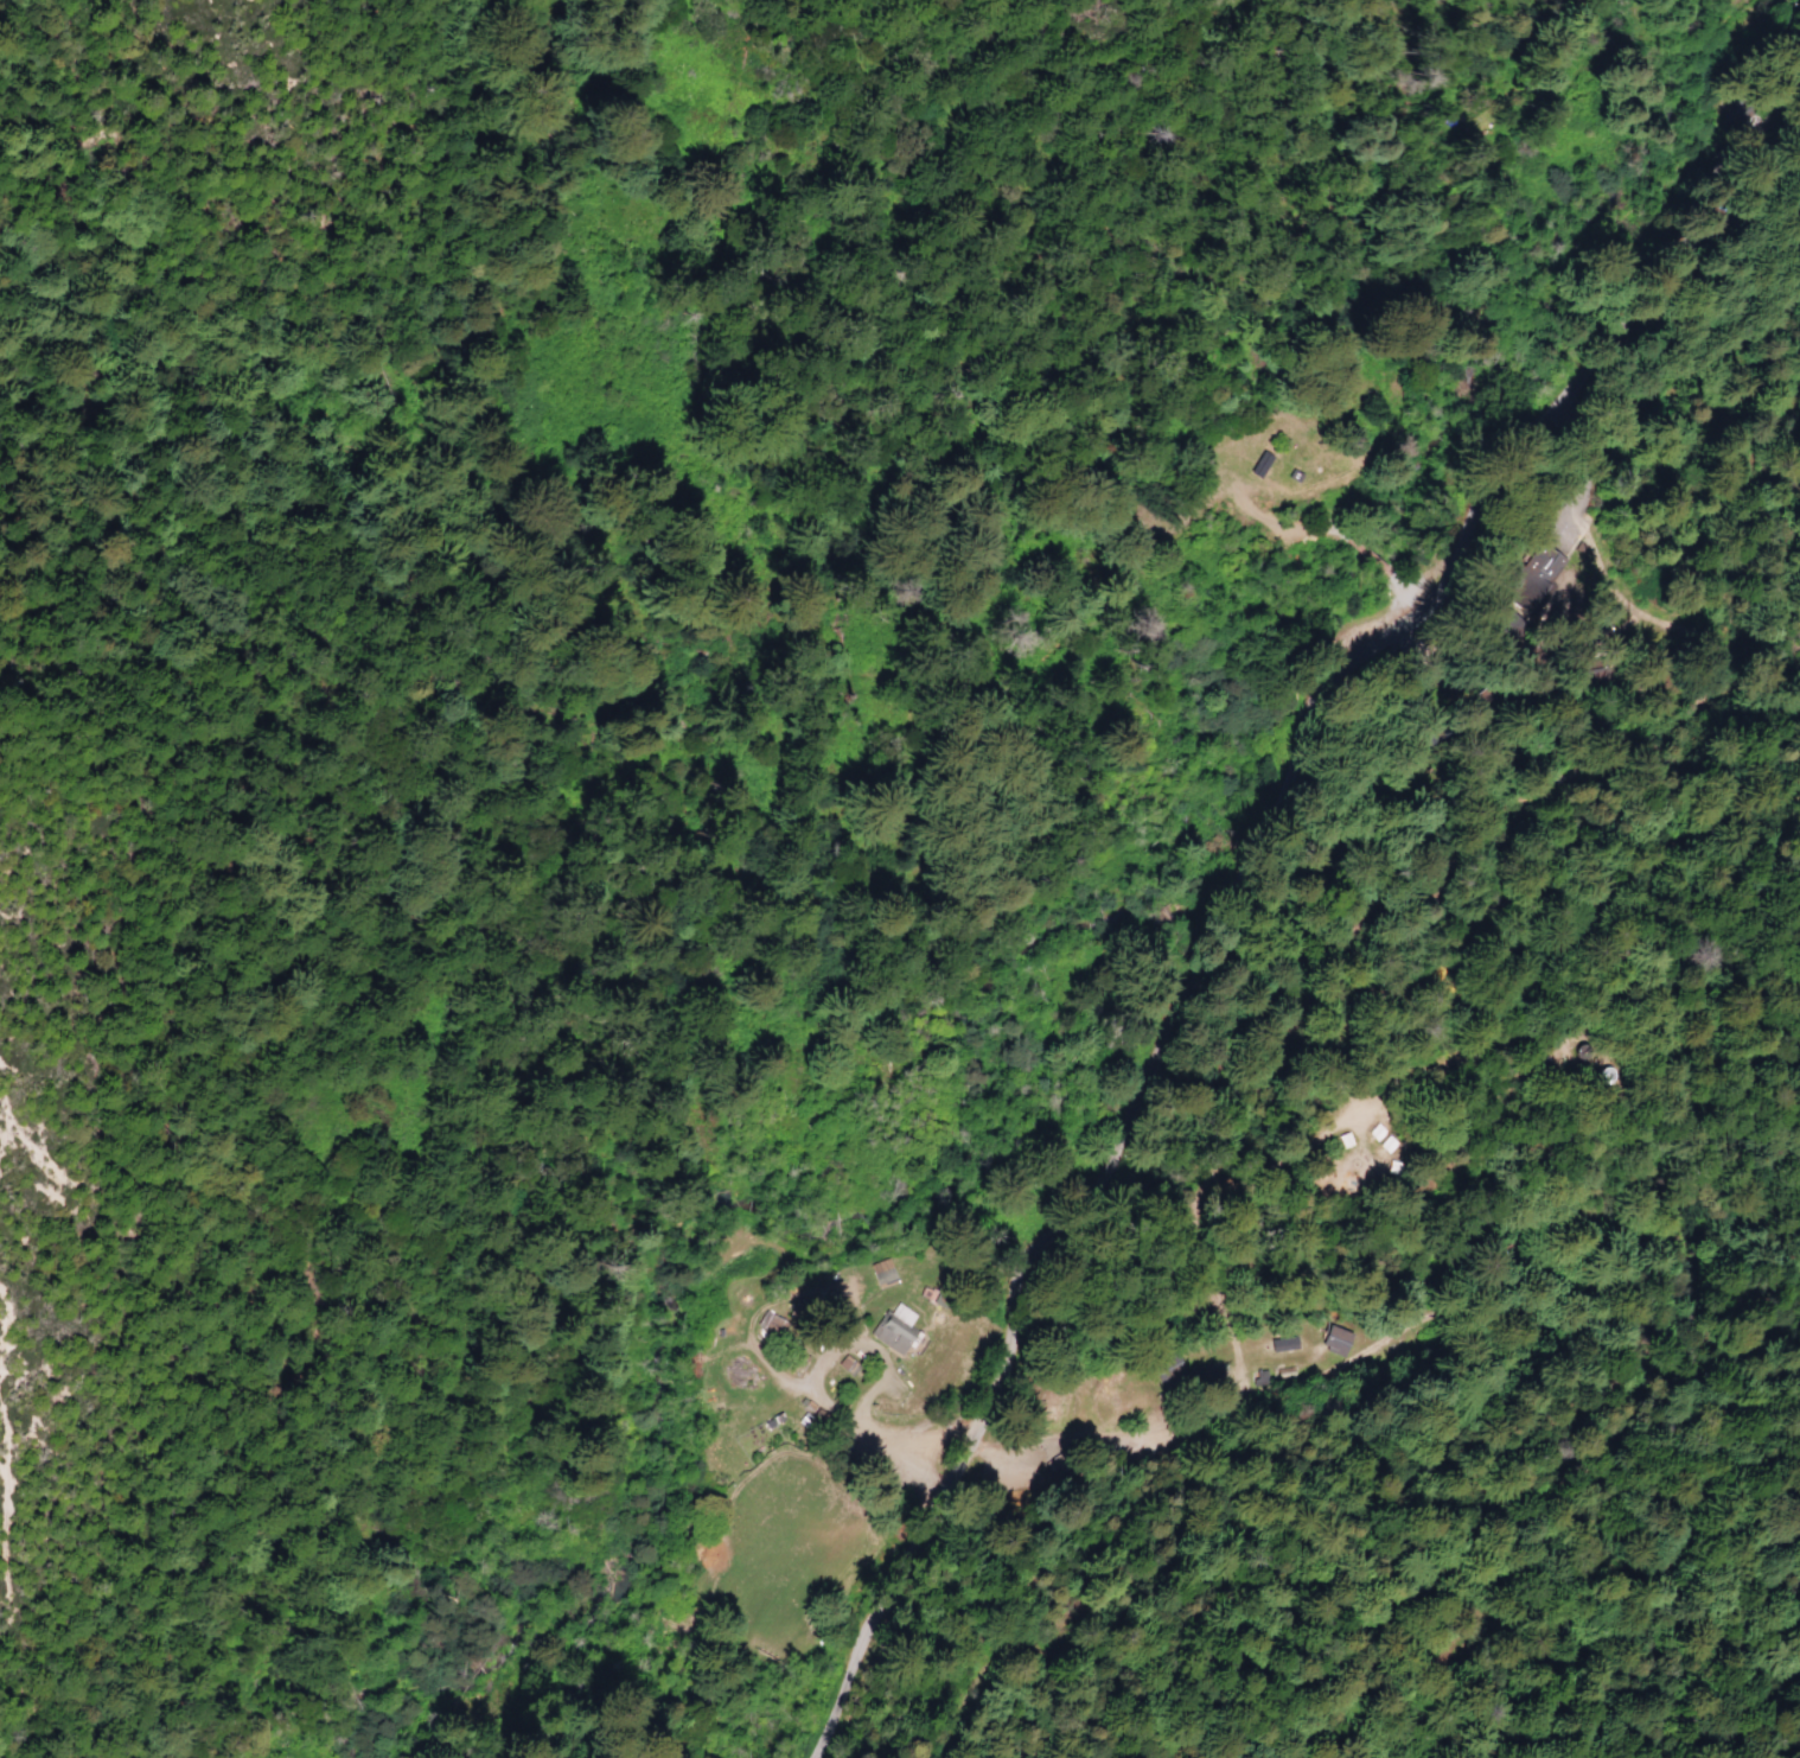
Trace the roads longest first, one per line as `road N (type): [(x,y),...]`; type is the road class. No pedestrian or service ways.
road 1 (residential): [(792,1757),(847,1632),(1036,1270),(1143,1091),(1274,766),(1336,665),(1406,612),(1457,549)]
road 2 (residential): [(1457,549),(1538,429),(1600,361),(1710,209),(1764,101),(1799,81)]

